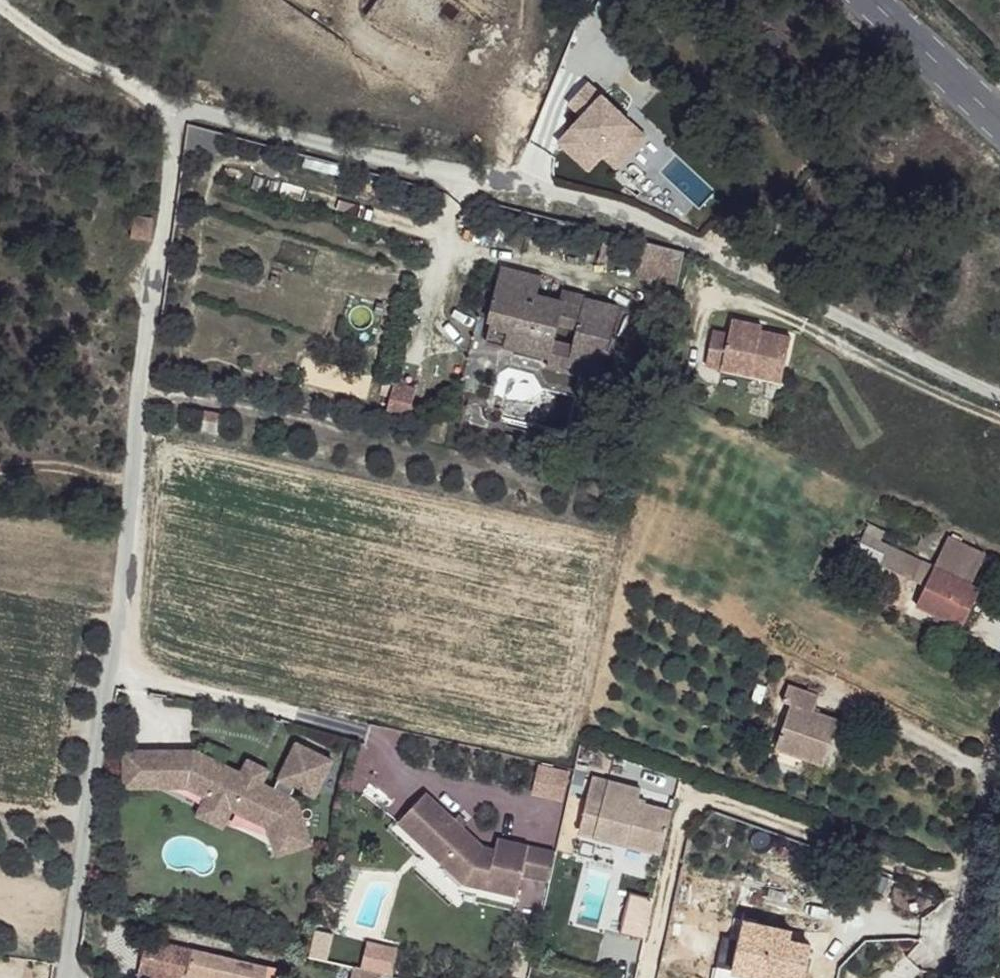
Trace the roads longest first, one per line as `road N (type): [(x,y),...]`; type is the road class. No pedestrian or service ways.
road 1 (residential): [(176,101),(69,977)]
road 2 (residential): [(176,101),(442,169),(626,202),(999,388)]
road 3 (track): [(0,6),(176,101)]
road 4 (primary): [(869,0),(999,123)]
road 5 (residential): [(999,807),(958,977)]

